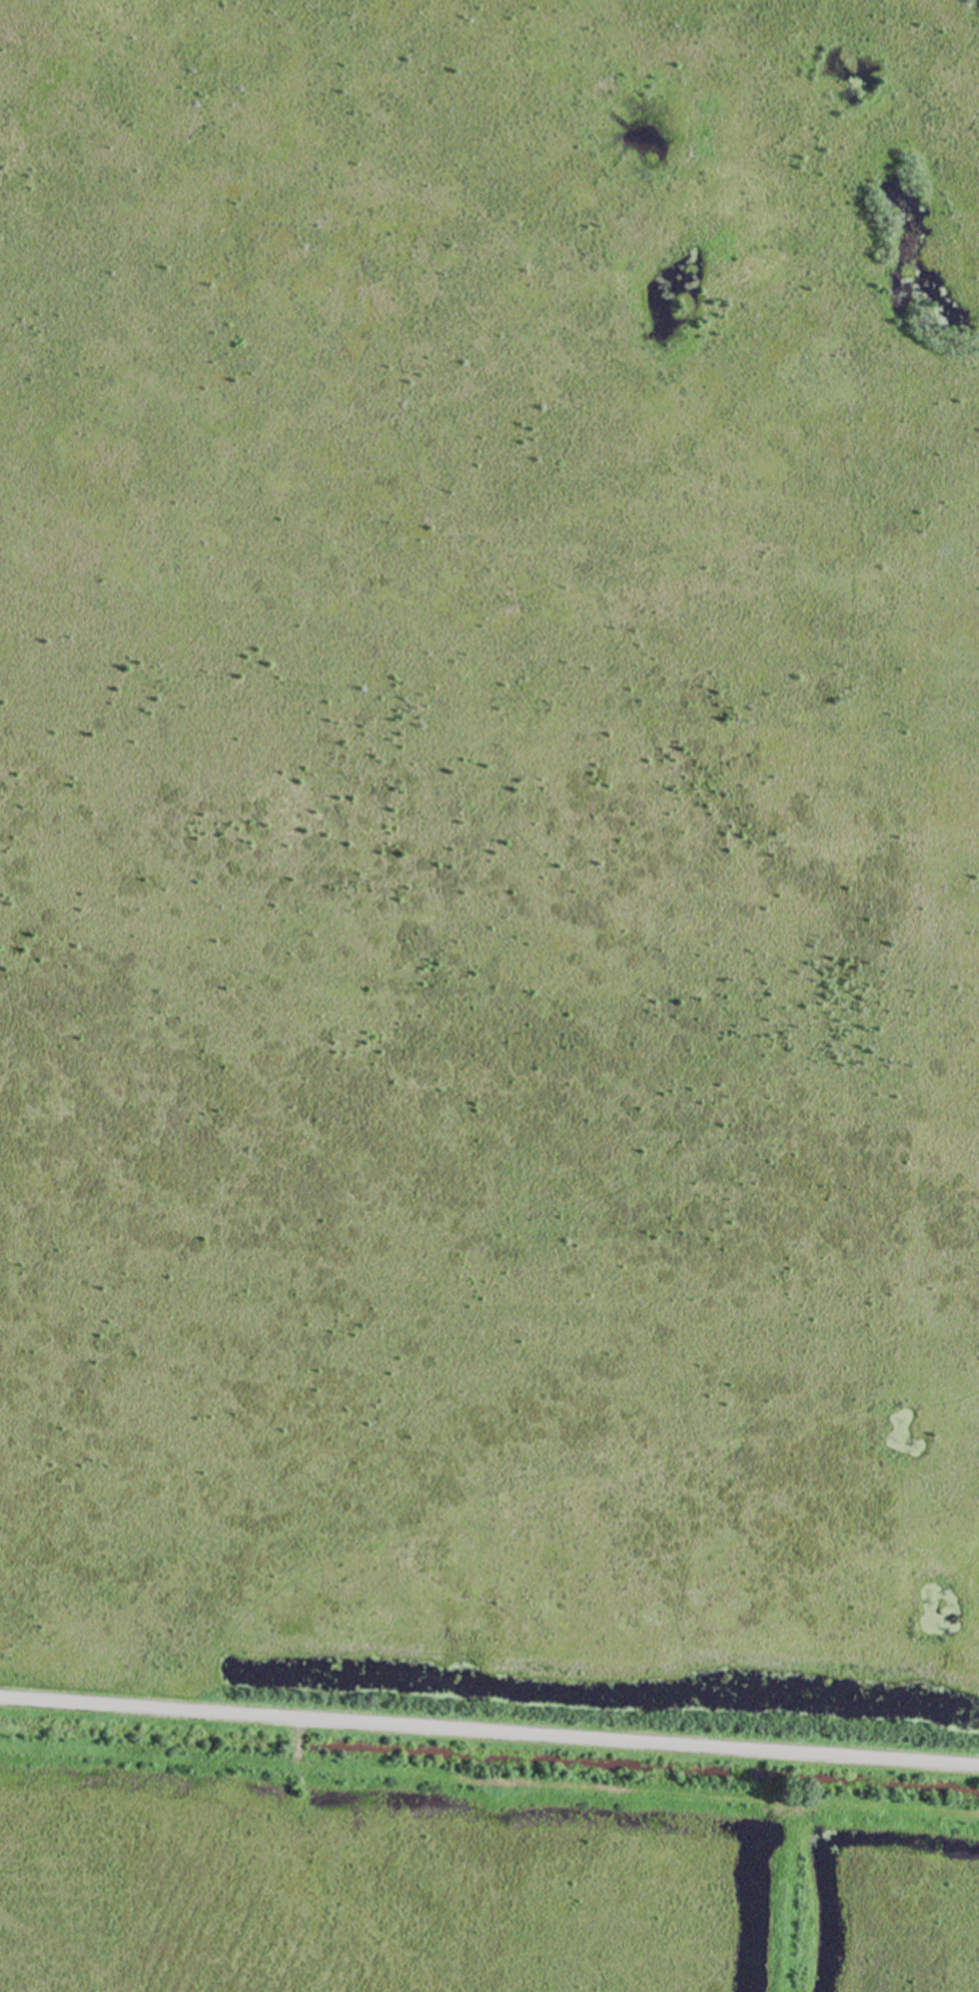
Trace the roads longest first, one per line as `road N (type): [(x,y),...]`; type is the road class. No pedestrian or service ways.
road 1 (residential): [(978,1771),(0,1701)]

